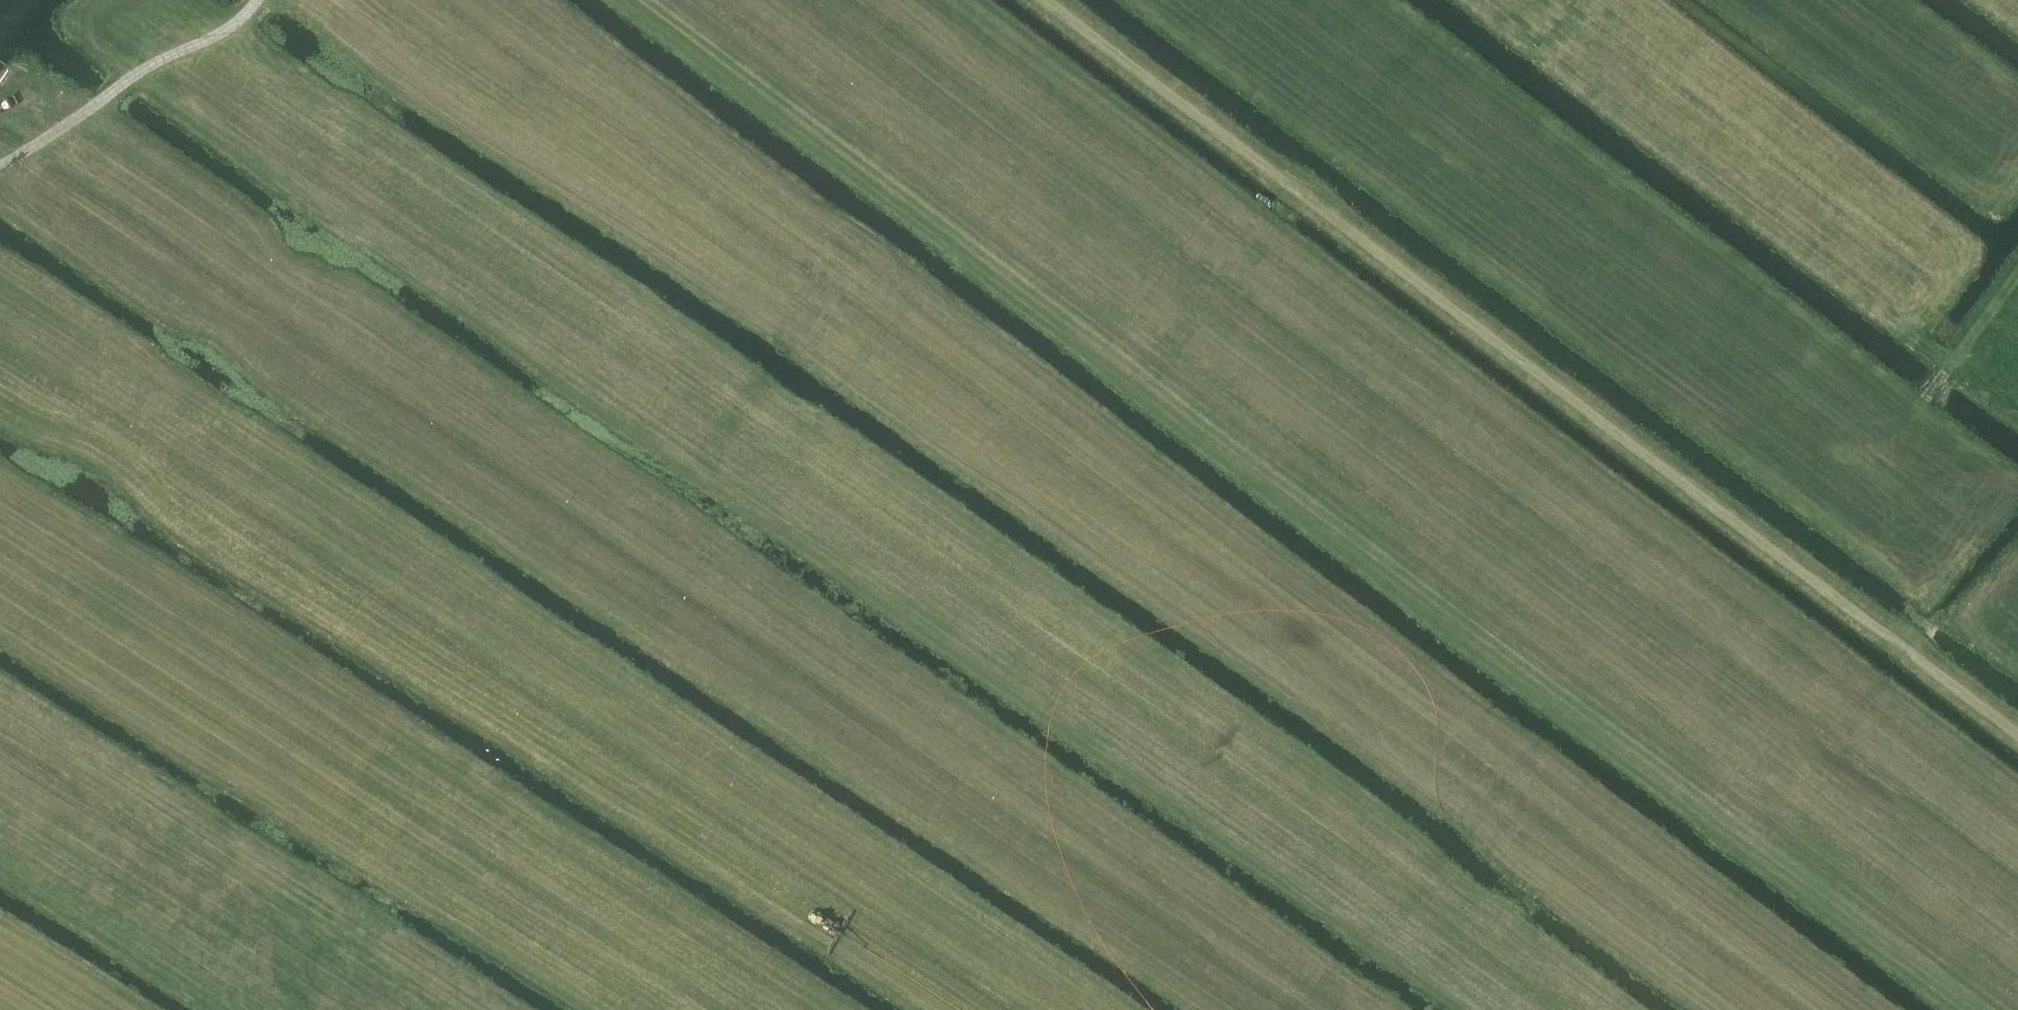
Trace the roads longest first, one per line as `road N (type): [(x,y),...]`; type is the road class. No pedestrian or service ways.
road 1 (track): [(2017,731),(1049,0)]
road 2 (track): [(966,327),(550,0)]
road 3 (track): [(0,170),(90,117),(124,84),(235,33),(265,0)]
road 4 (track): [(2017,308),(1924,418)]

